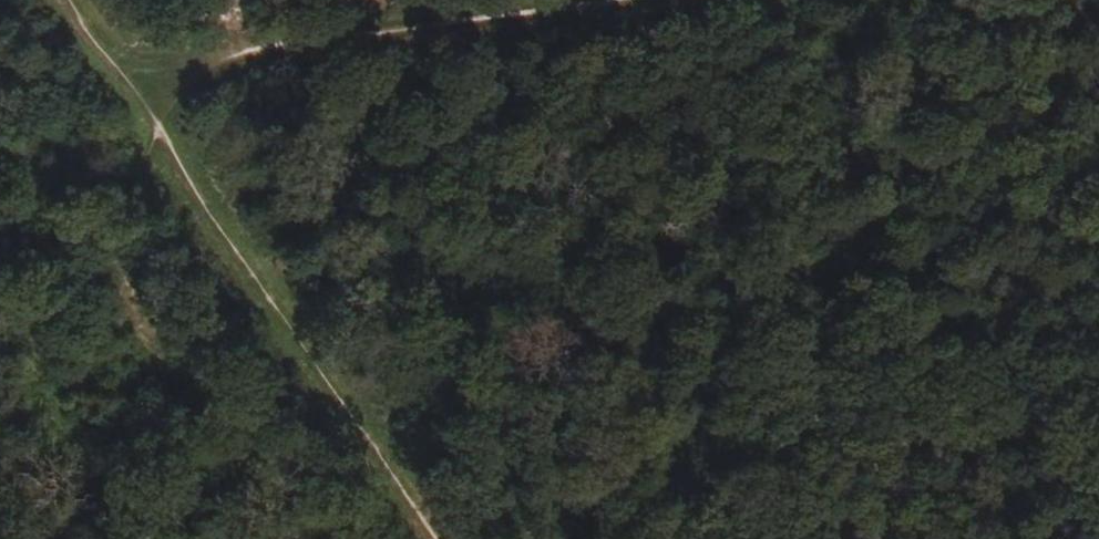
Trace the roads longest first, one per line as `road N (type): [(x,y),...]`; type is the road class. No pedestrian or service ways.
road 1 (track): [(435,538),(167,150)]

